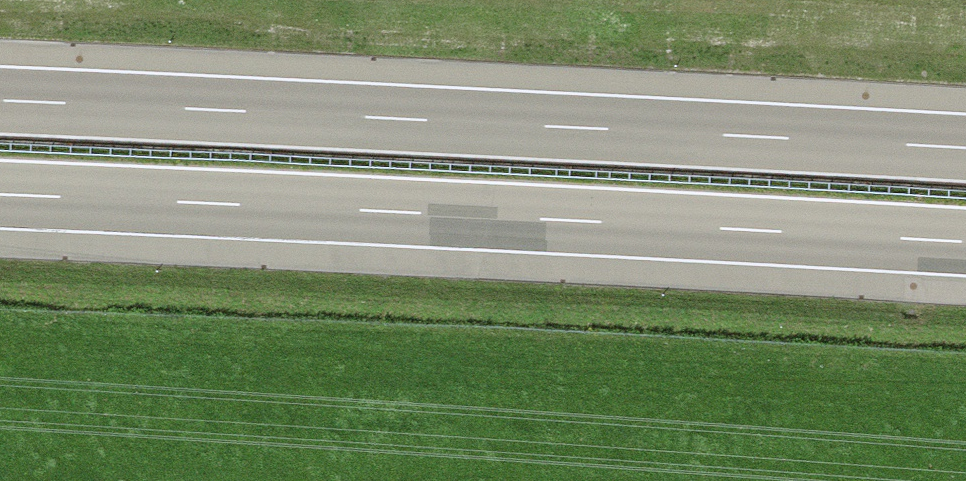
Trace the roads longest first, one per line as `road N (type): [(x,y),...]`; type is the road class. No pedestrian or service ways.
road 1 (motorway): [(0,194),(965,243)]
road 2 (motorway): [(965,148),(0,100)]

